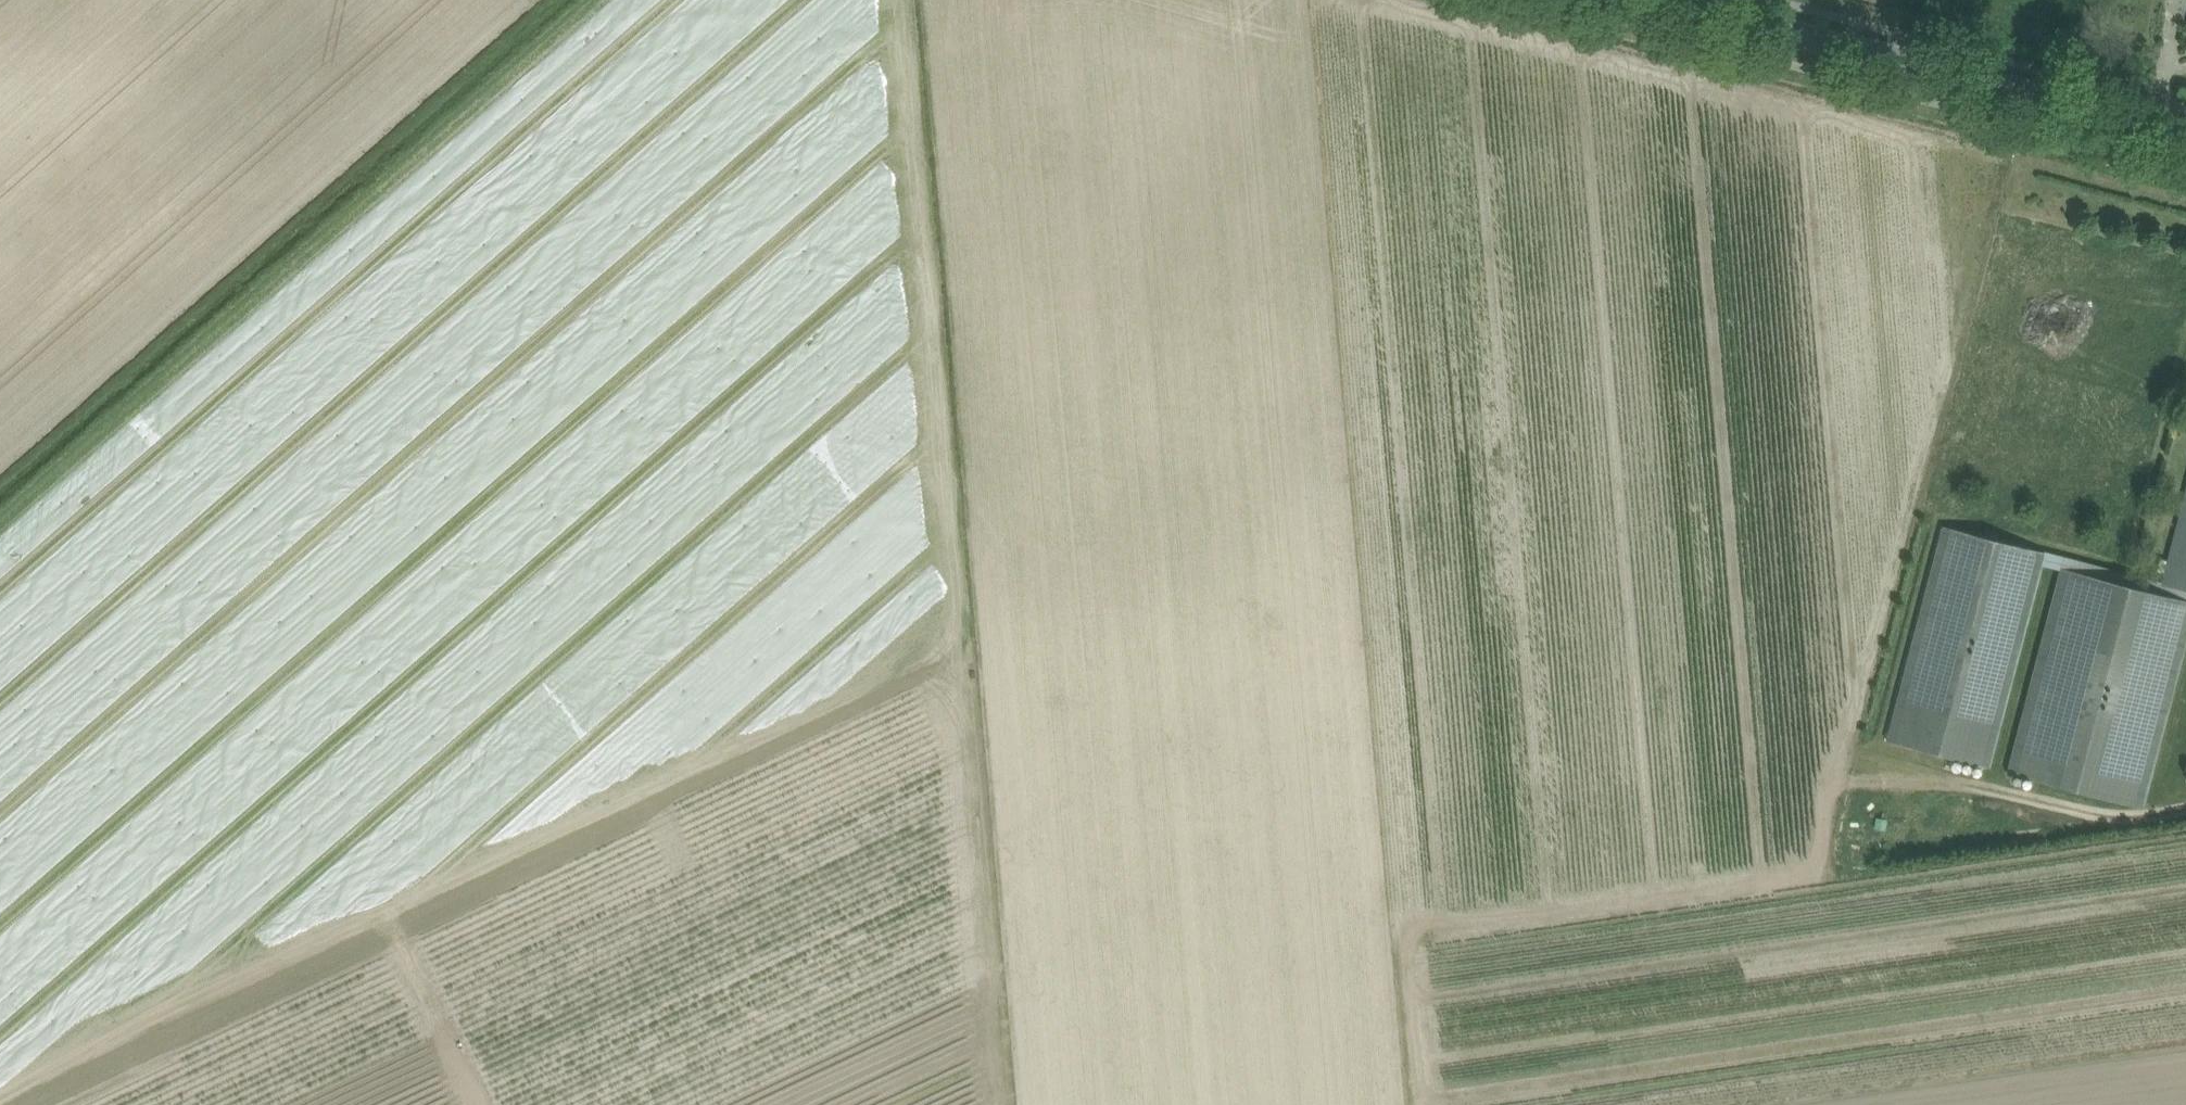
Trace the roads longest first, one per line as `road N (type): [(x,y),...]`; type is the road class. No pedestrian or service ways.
road 1 (tertiary): [(2185,141),(1667,0)]

